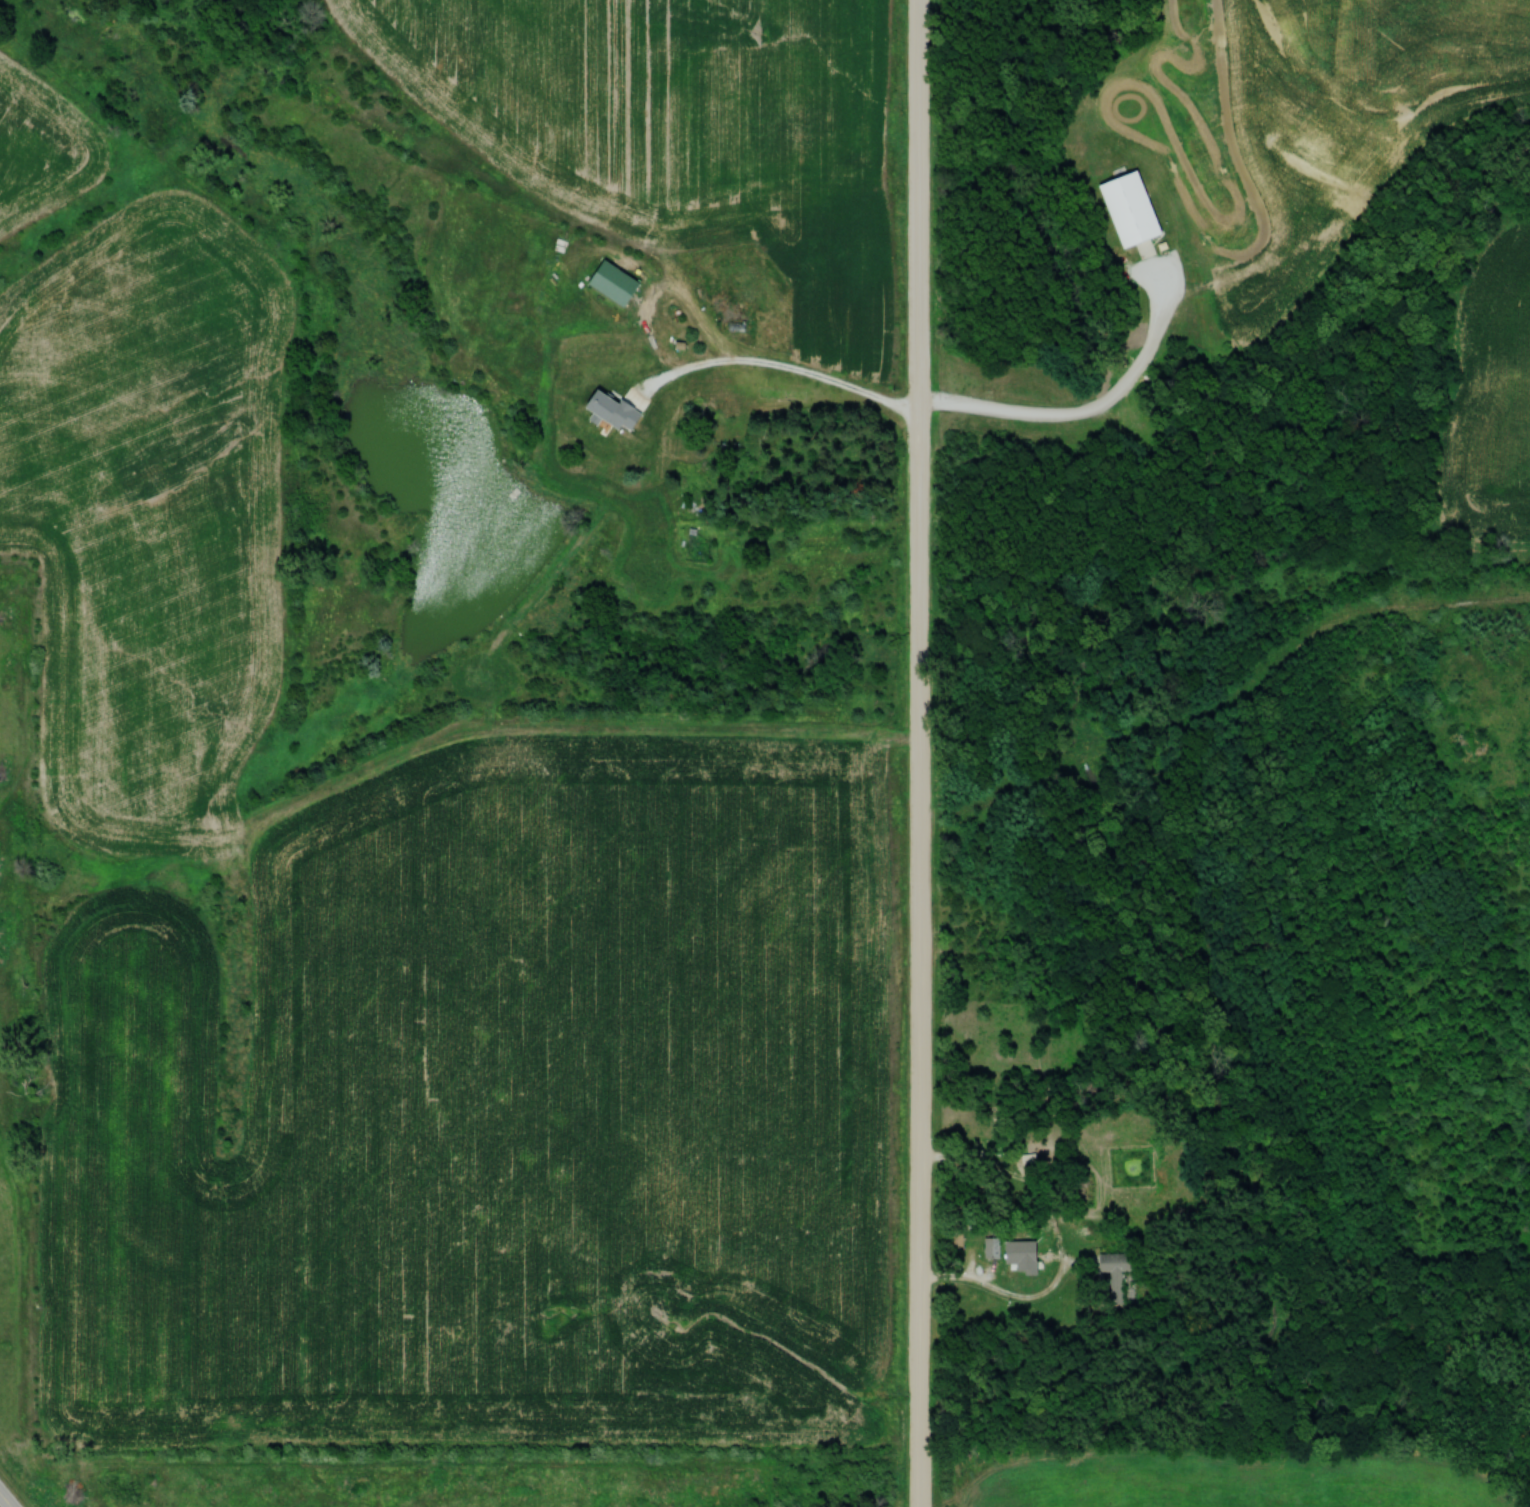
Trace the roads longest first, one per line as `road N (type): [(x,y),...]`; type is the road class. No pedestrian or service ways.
road 1 (residential): [(922,1451),(919,0)]

